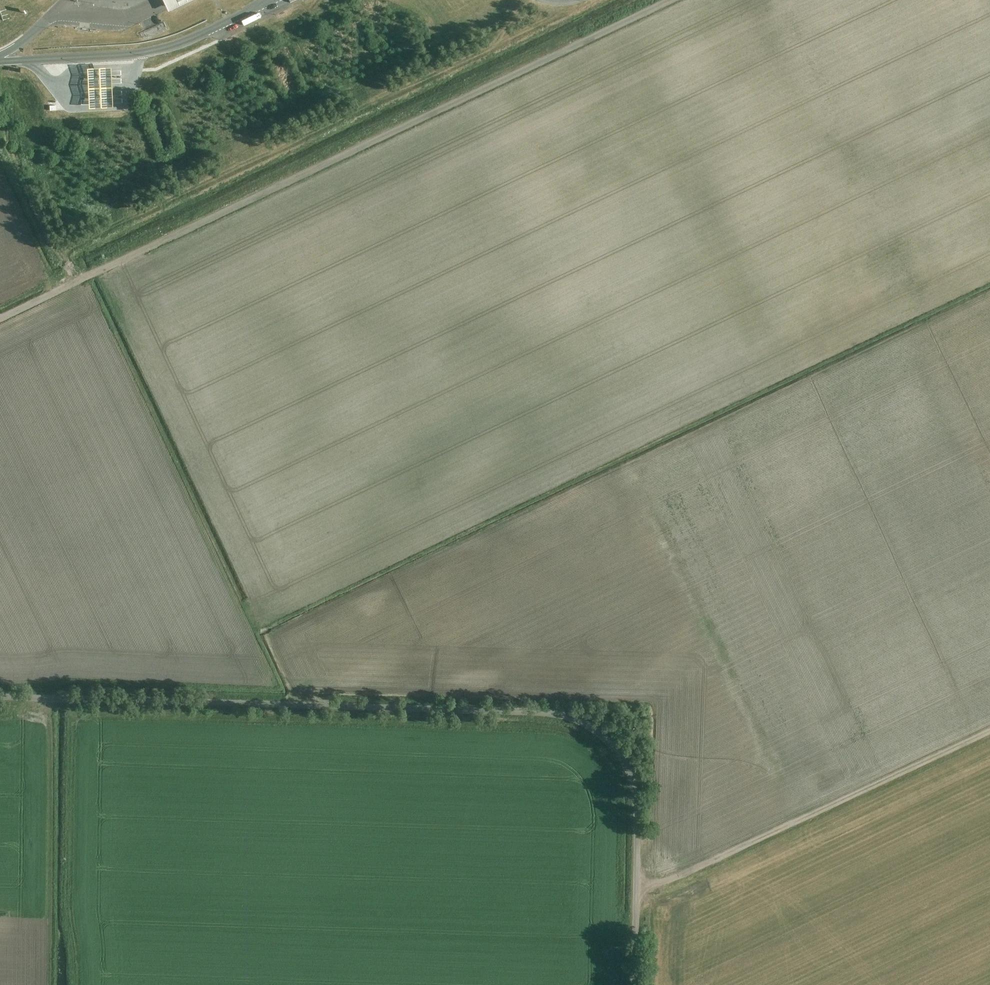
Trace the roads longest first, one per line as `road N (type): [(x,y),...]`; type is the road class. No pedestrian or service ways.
road 1 (unclassified): [(0,699),(559,713),(580,722),(617,750),(635,788),(634,984)]
road 2 (track): [(677,0),(0,320)]
road 3 (track): [(636,894),(989,730)]

